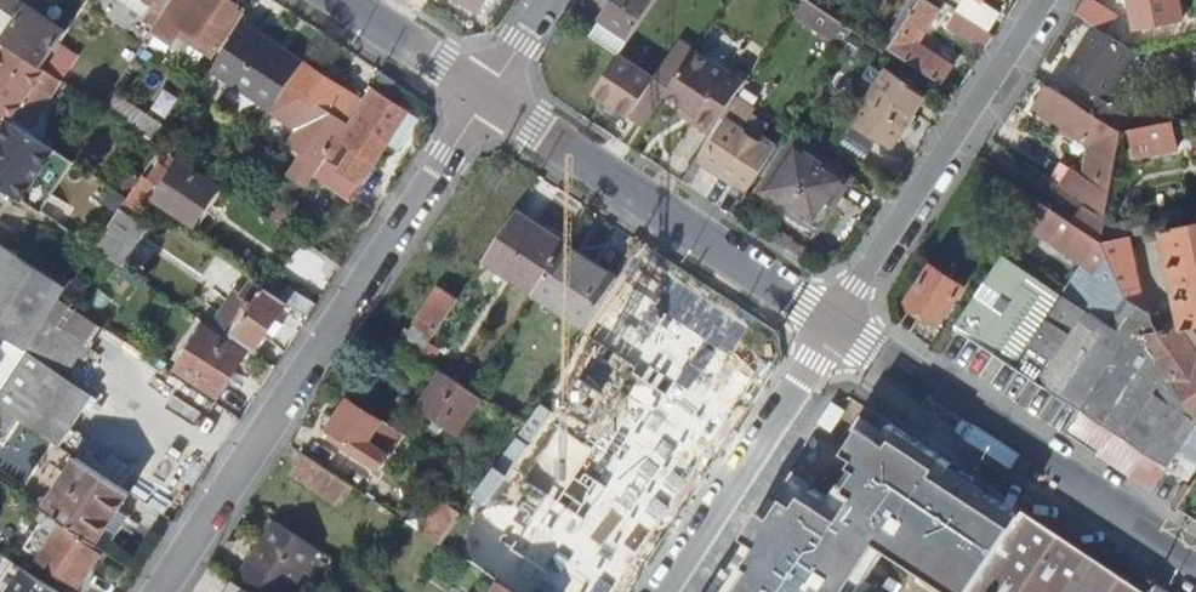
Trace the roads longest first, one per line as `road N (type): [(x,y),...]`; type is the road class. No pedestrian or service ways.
road 1 (unclassified): [(486,98),(160,591)]
road 2 (unclassified): [(1195,565),(837,329)]
road 3 (unclassified): [(837,329),(486,98)]
road 4 (residential): [(837,329),(1052,0)]
road 5 (residential): [(662,591),(837,329)]
road 6 (unclassified): [(486,98),(338,0)]

